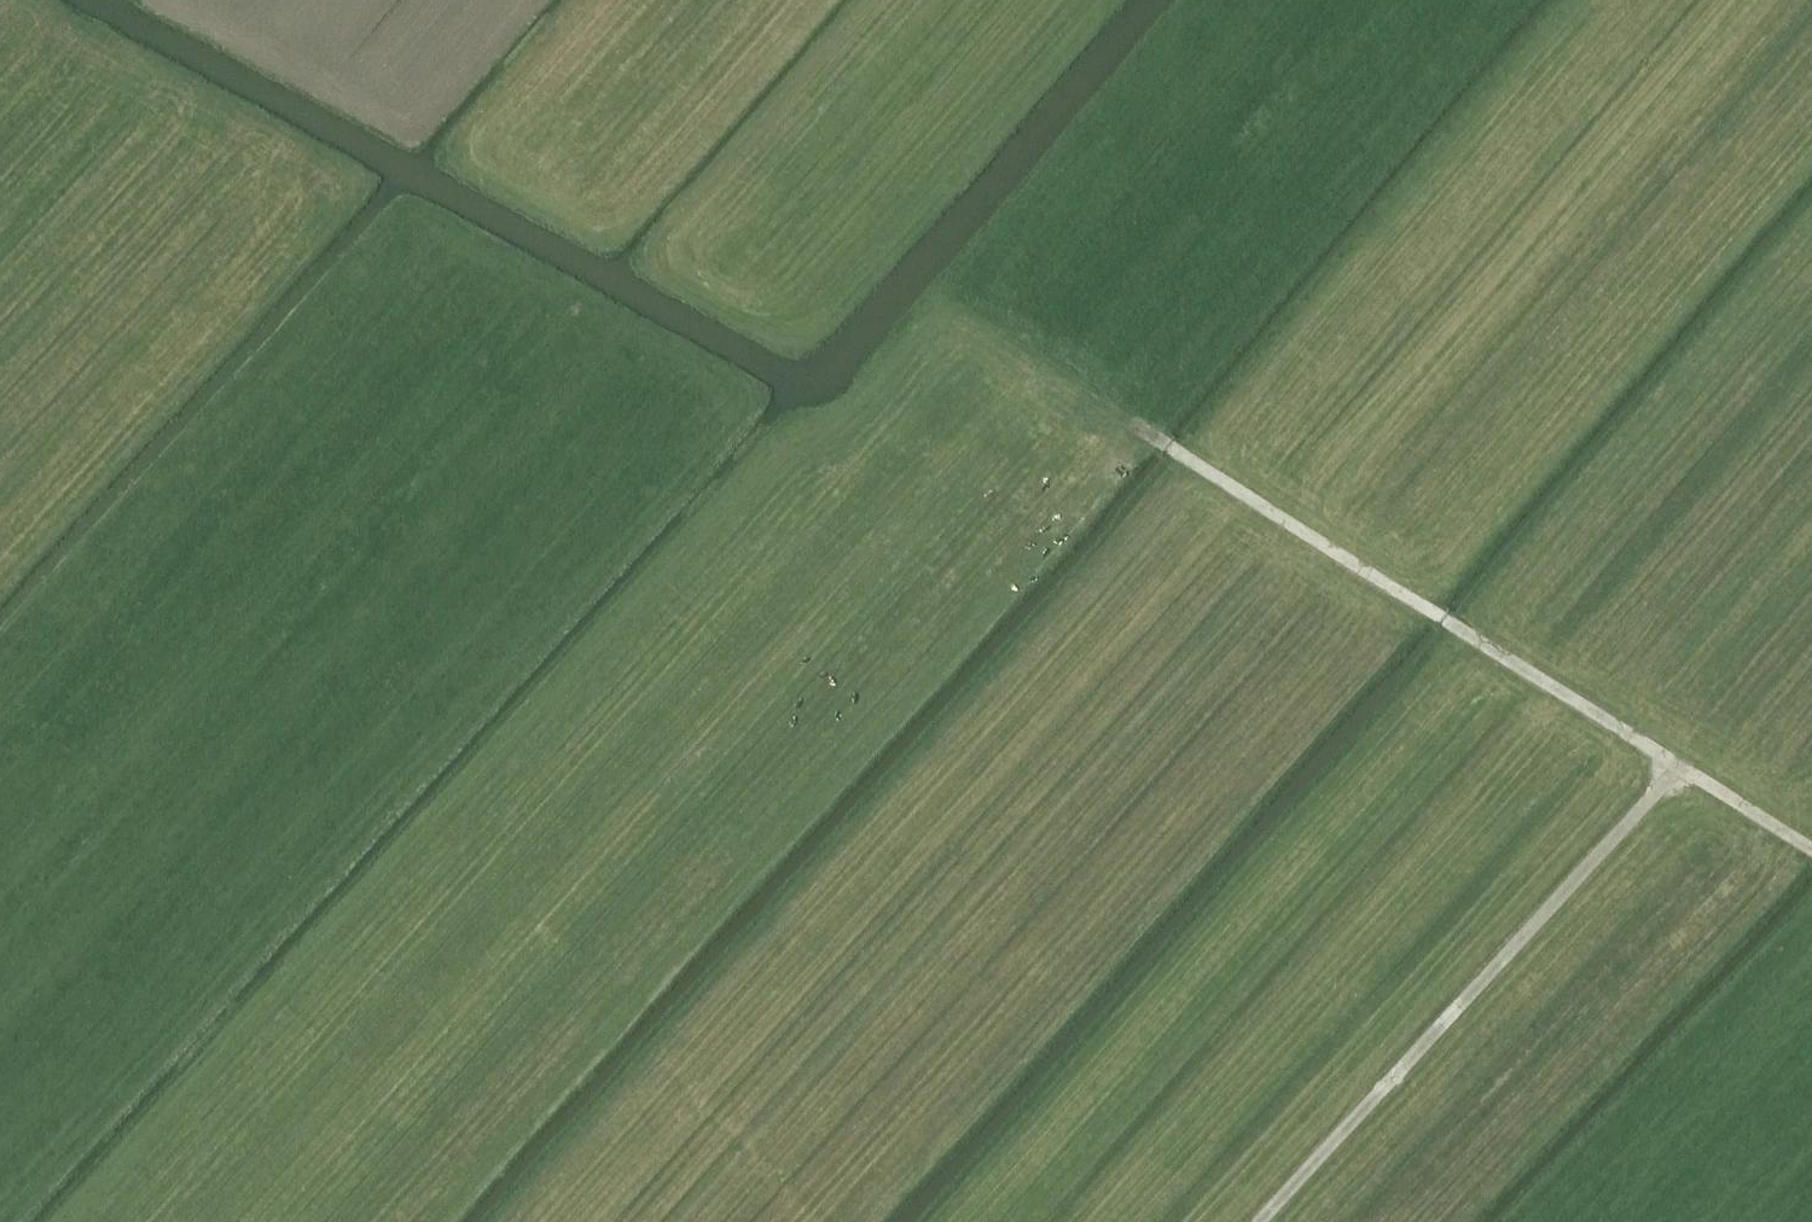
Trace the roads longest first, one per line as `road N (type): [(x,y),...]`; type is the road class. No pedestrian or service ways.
road 1 (track): [(1811,827),(1150,408)]
road 2 (track): [(1258,1221),(1692,753)]

